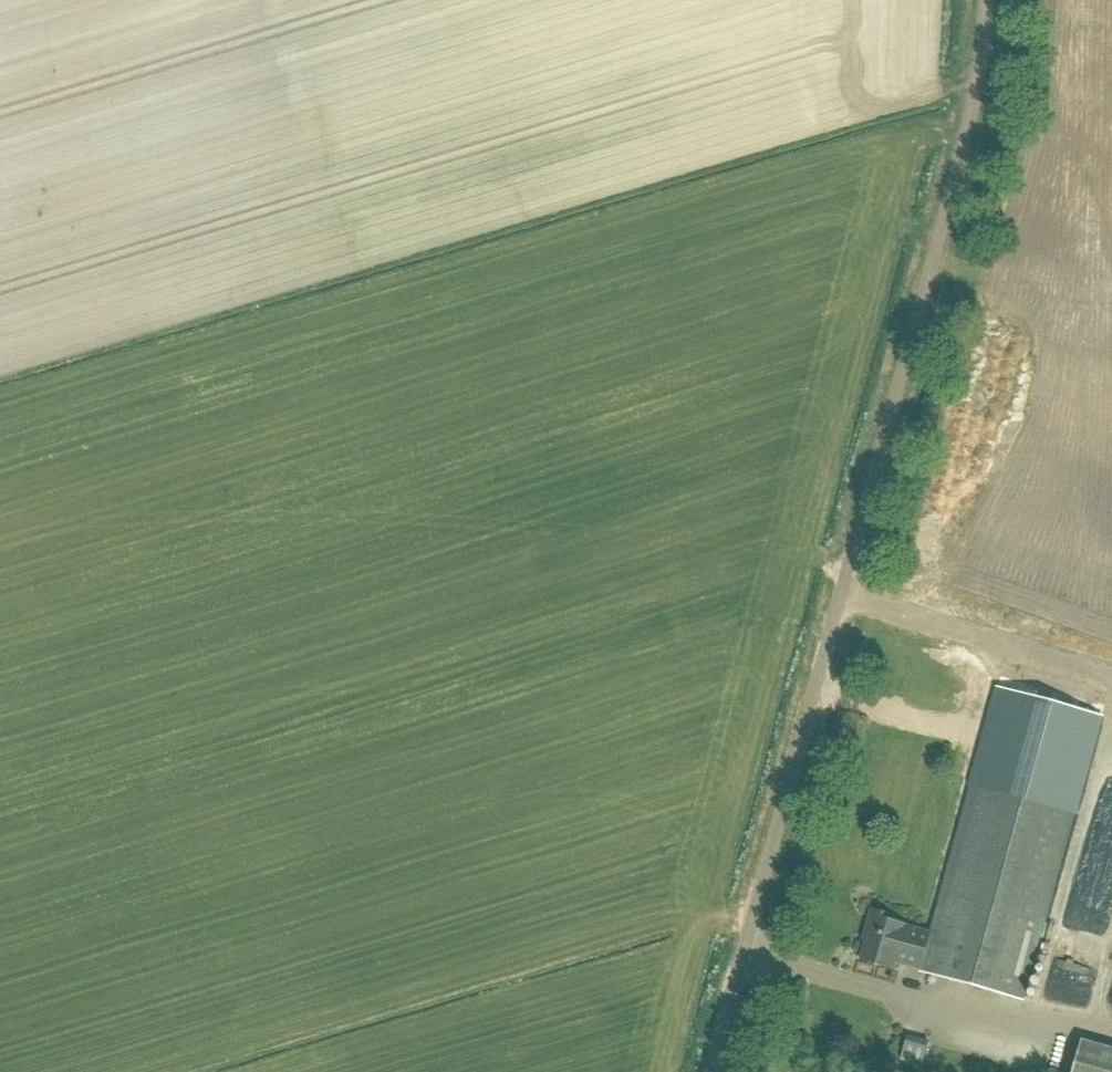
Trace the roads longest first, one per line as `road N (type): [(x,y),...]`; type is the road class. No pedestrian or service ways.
road 1 (unclassified): [(712,1071),(972,94),(983,0)]

